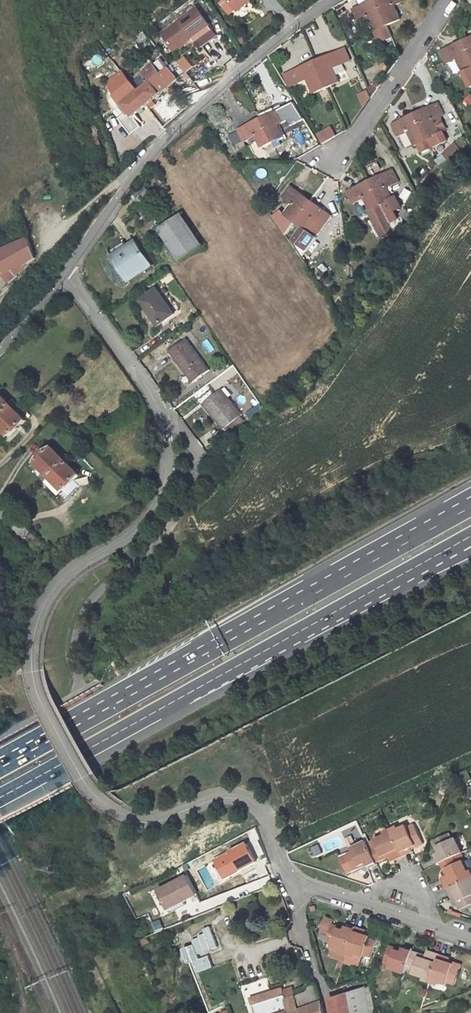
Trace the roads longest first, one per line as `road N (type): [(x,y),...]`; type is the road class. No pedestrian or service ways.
road 1 (unclassified): [(63,276),(142,378),(162,416),(167,468),(140,528),(78,565),(52,595),(37,638),(41,689),(89,784),(114,808),(139,823),(237,800),(262,819),(286,878)]
road 2 (trunk): [(470,506),(0,768)]
road 3 (trunk): [(0,798),(459,542)]
road 4 (unclassified): [(329,0),(197,110),(132,180),(63,276)]
road 5 (residential): [(450,0),(358,137),(332,159)]
road 6 (unclassified): [(286,878),(470,941)]
road 7 (unclassified): [(286,878),(329,1012)]

